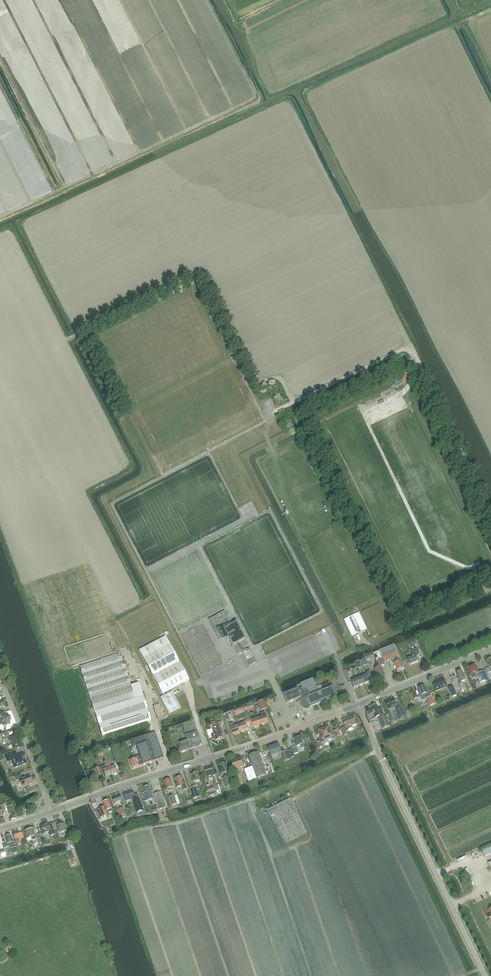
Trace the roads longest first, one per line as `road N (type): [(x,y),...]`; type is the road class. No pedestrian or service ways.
road 1 (tertiary): [(52,813),(359,705)]
road 2 (unclassified): [(485,975),(359,705)]
road 3 (unclassified): [(52,813),(0,680)]
road 4 (tertiary): [(359,705),(490,649)]

